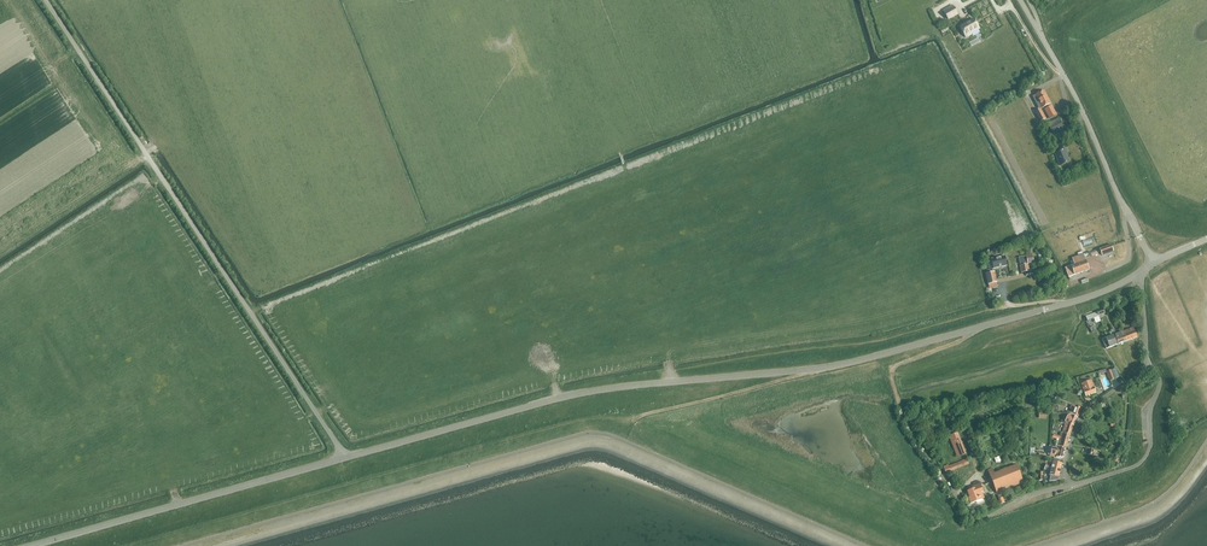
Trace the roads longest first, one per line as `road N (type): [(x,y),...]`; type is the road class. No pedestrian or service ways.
road 1 (unclassified): [(344,457),(577,393),(871,360),(1139,273)]
road 2 (unclassified): [(344,457),(45,0)]
road 3 (unclassified): [(20,545),(344,457)]
road 4 (unclassified): [(1152,264),(1082,109),(1020,0)]
road 5 (residential): [(1069,485),(1145,456),(1147,410),(1159,380),(1149,366)]
road 6 (residential): [(1069,485),(1077,424),(1091,404),(1149,366)]

